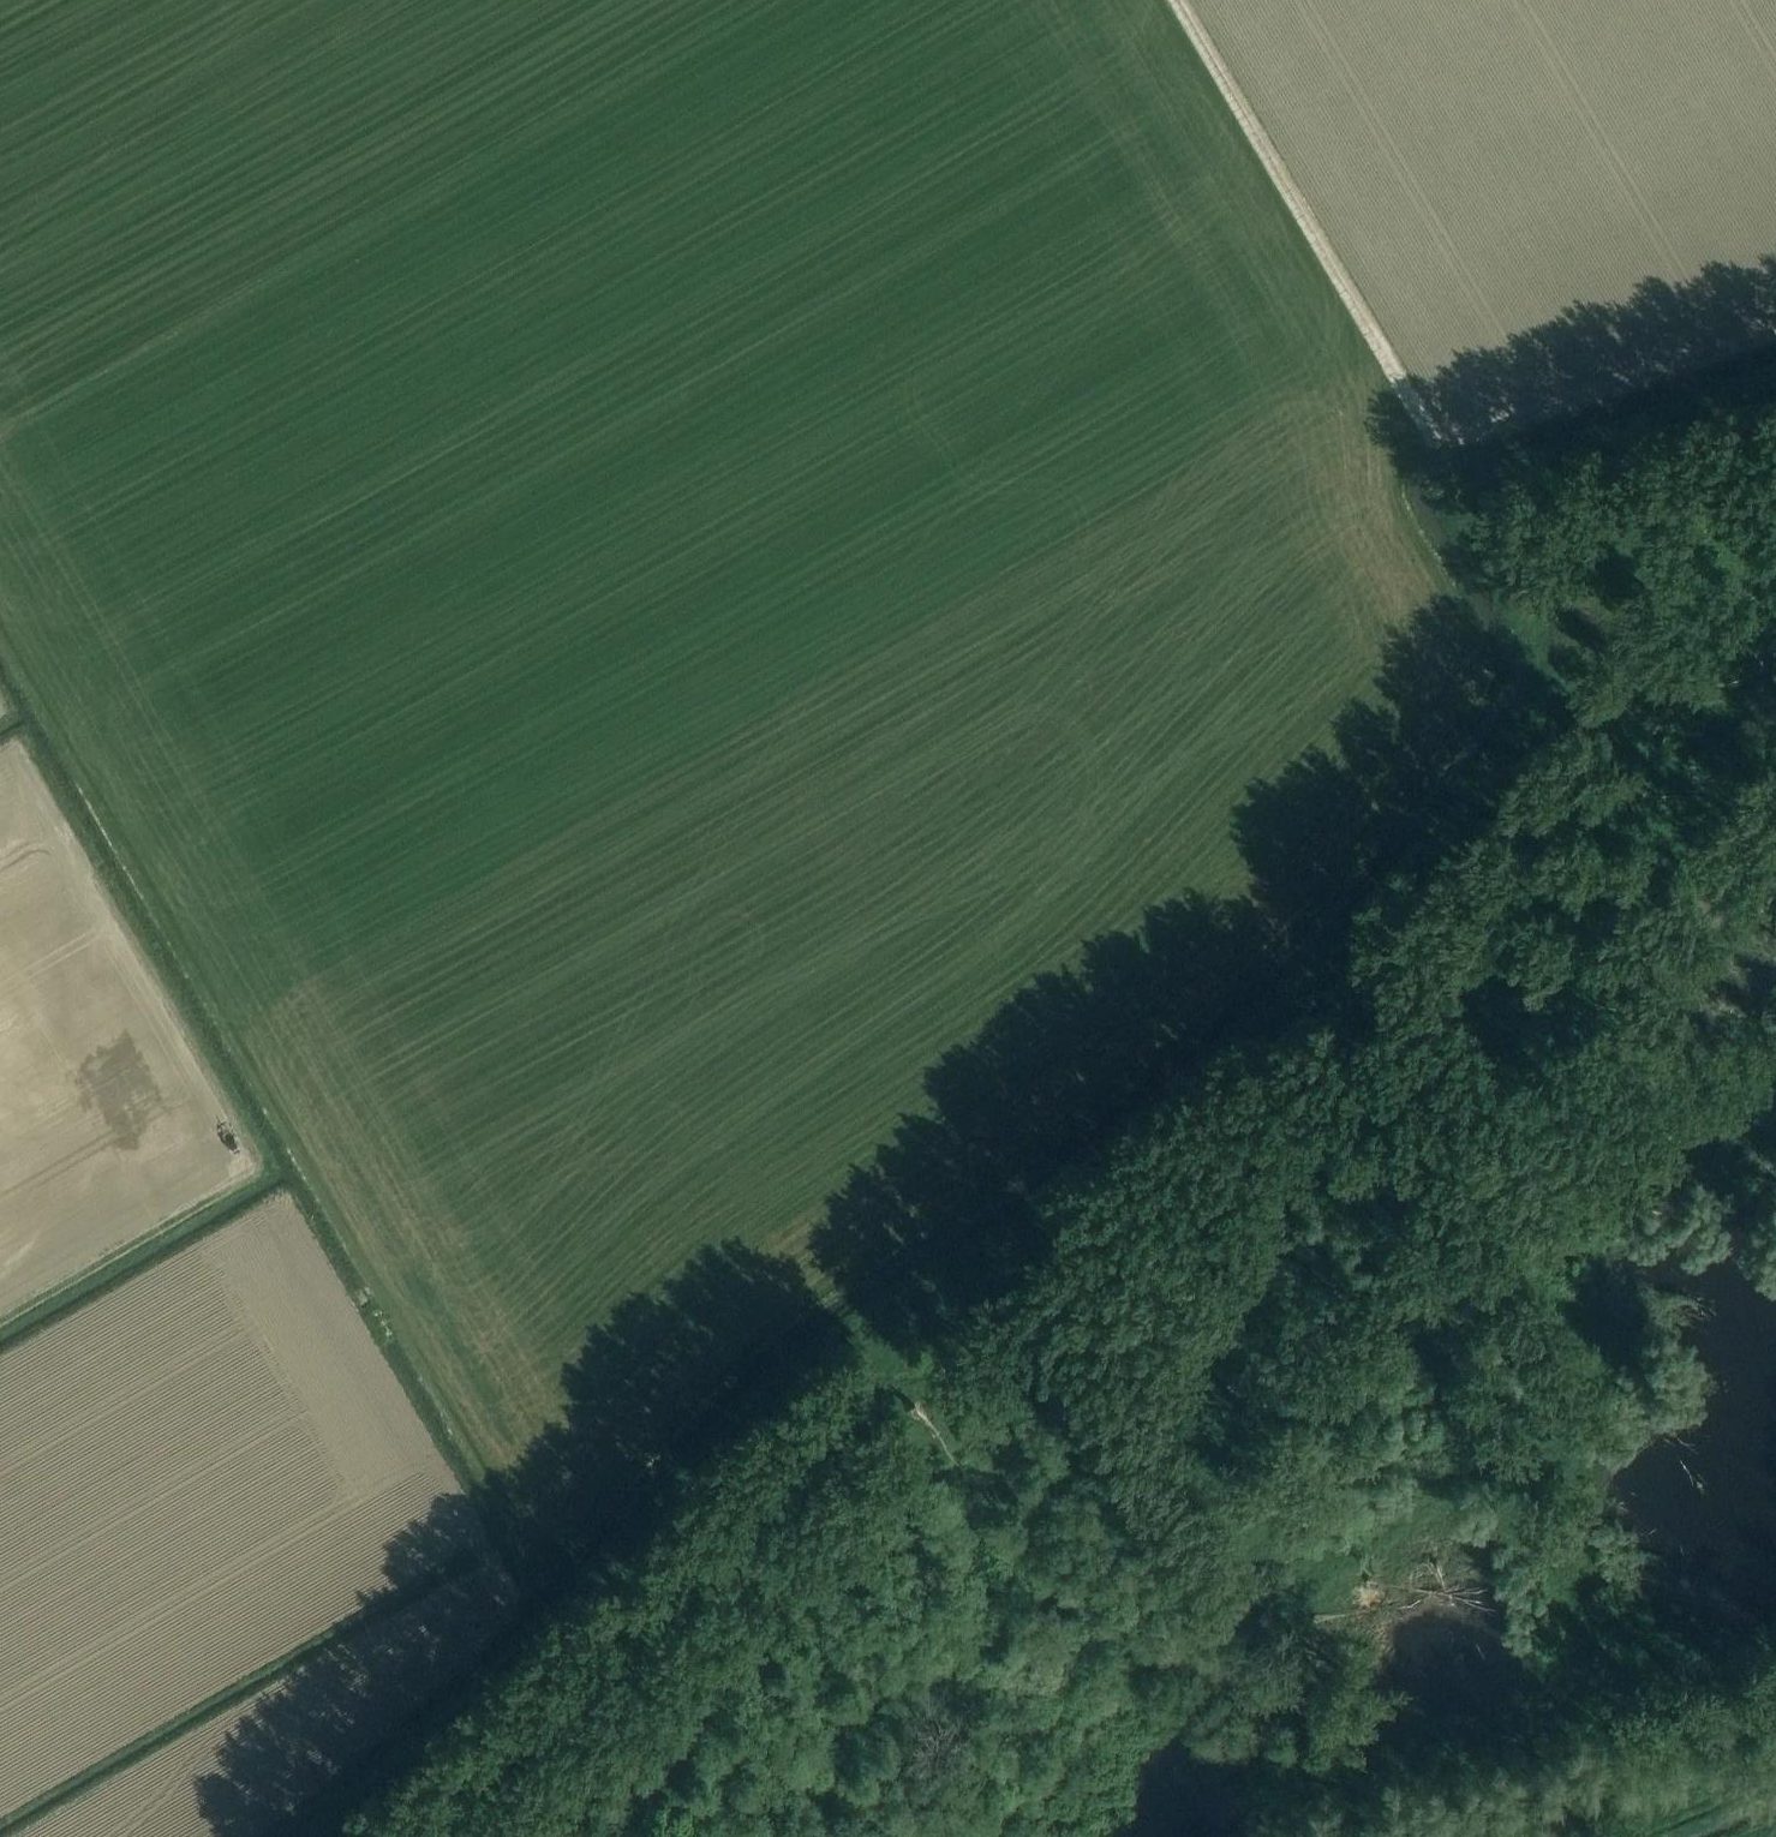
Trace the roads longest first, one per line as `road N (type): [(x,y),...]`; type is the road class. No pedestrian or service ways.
road 1 (track): [(1380,387),(1161,0)]

